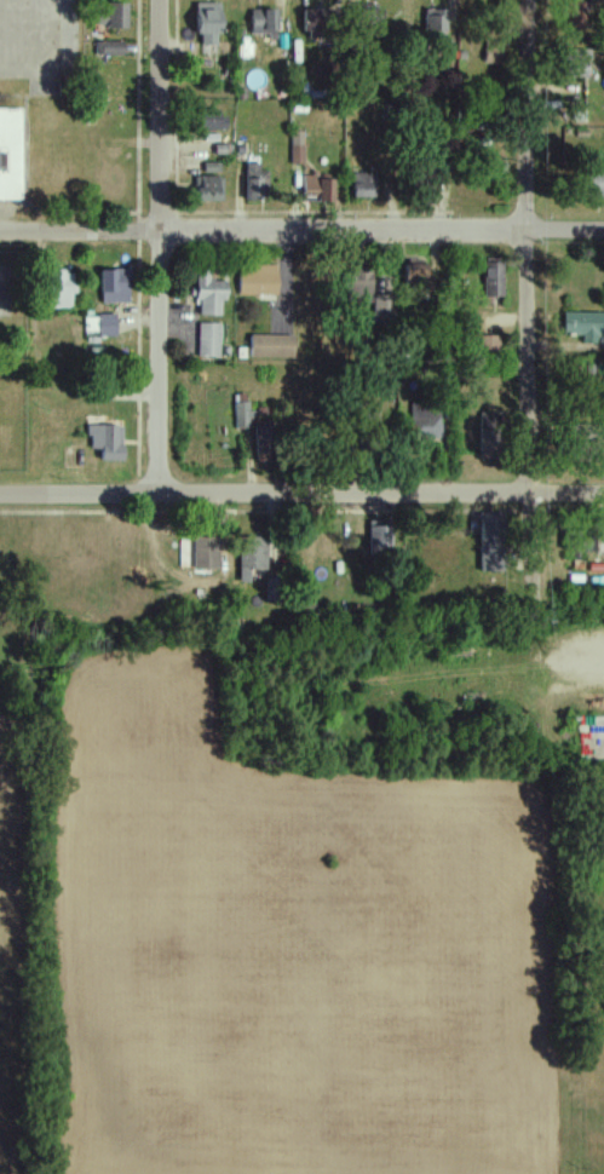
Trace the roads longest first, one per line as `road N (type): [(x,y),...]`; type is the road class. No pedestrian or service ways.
road 1 (residential): [(530,680),(527,0)]
road 2 (residential): [(0,496),(603,496)]
road 3 (residential): [(603,232),(0,232)]
road 4 (residential): [(161,496),(160,0)]

